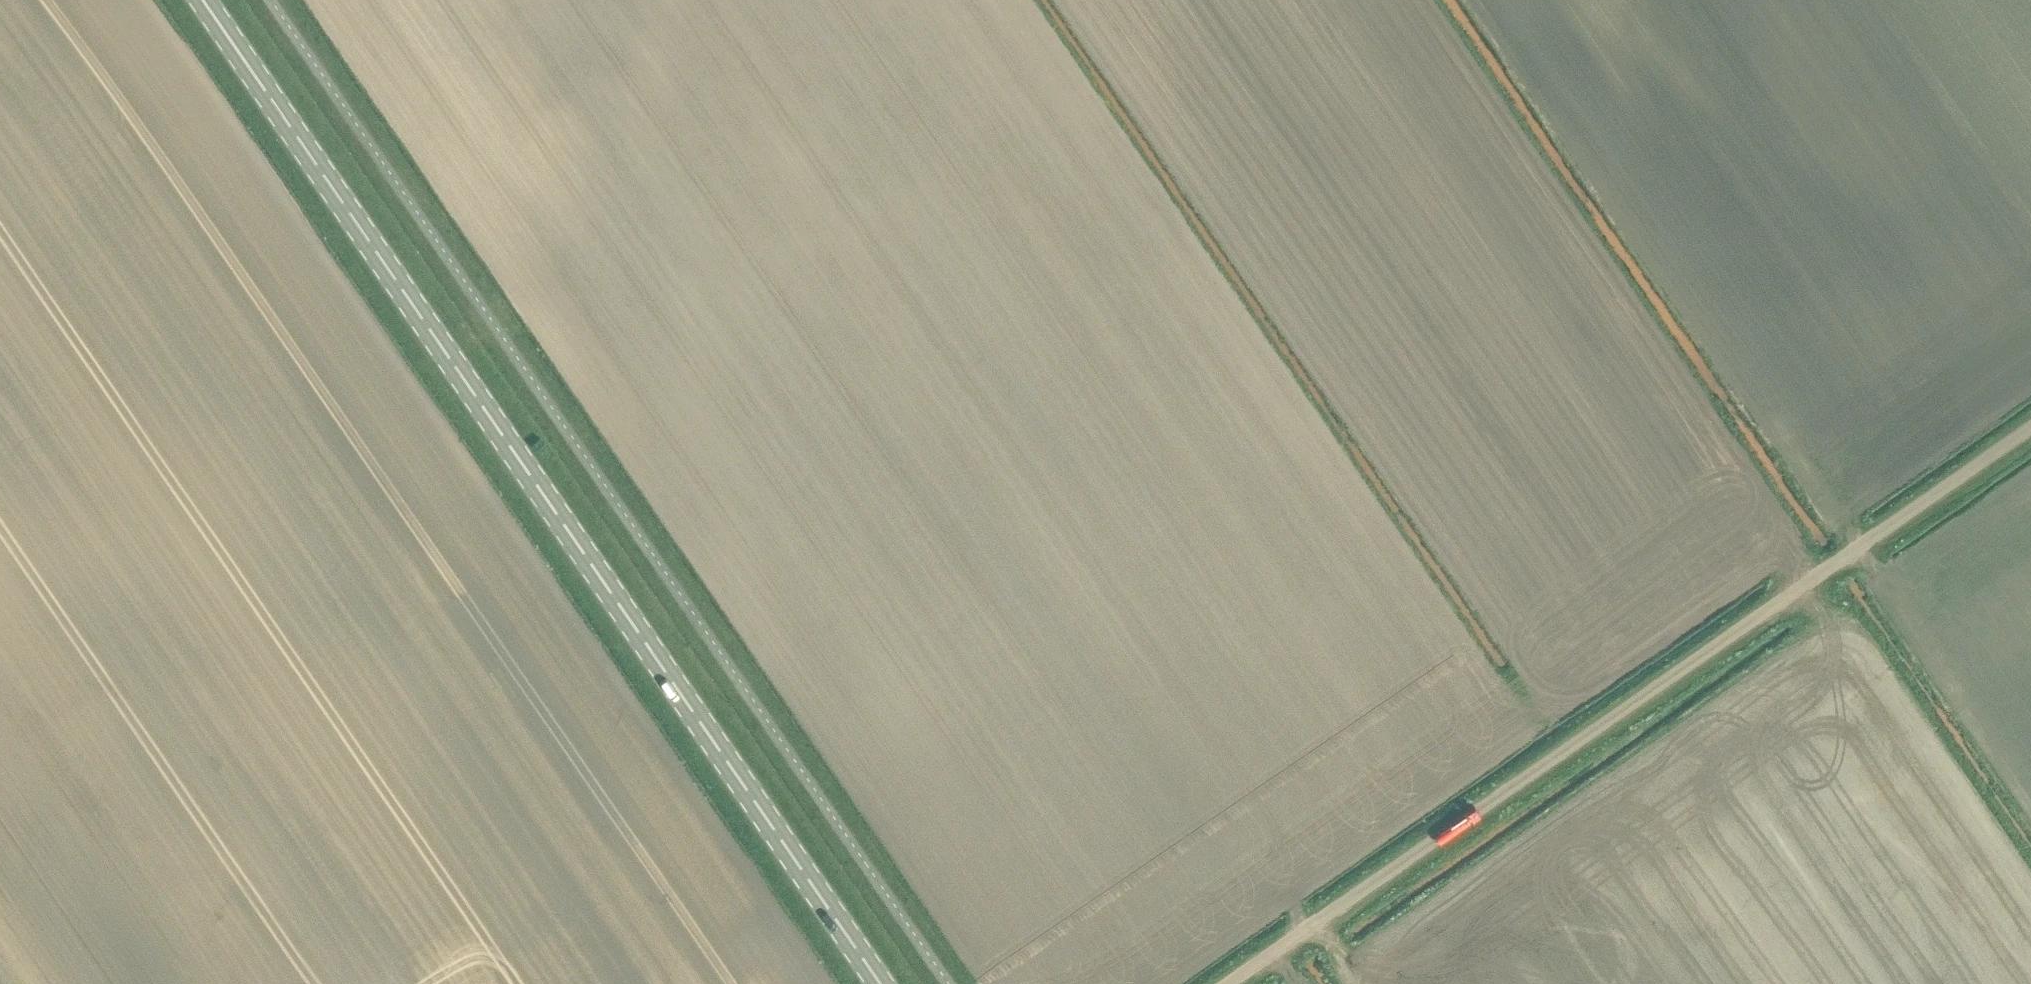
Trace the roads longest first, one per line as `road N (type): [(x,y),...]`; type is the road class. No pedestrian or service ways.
road 1 (primary): [(884,983),(207,0)]
road 2 (unclassified): [(1223,983),(2030,425)]

